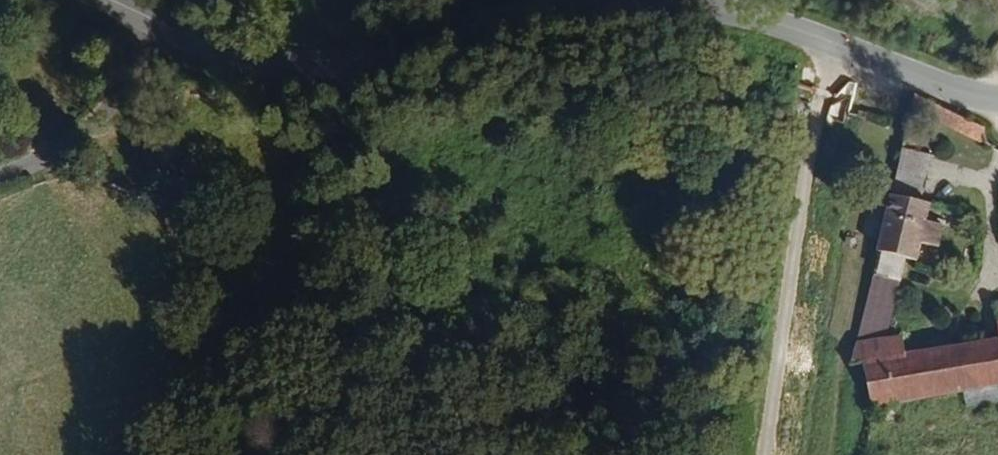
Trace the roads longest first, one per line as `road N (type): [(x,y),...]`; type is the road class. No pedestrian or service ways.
road 1 (secondary): [(997,96),(809,31),(702,7),(534,8),(378,59),(315,67),(198,44),(107,0)]
road 2 (track): [(157,24),(116,104),(75,141),(0,174)]

